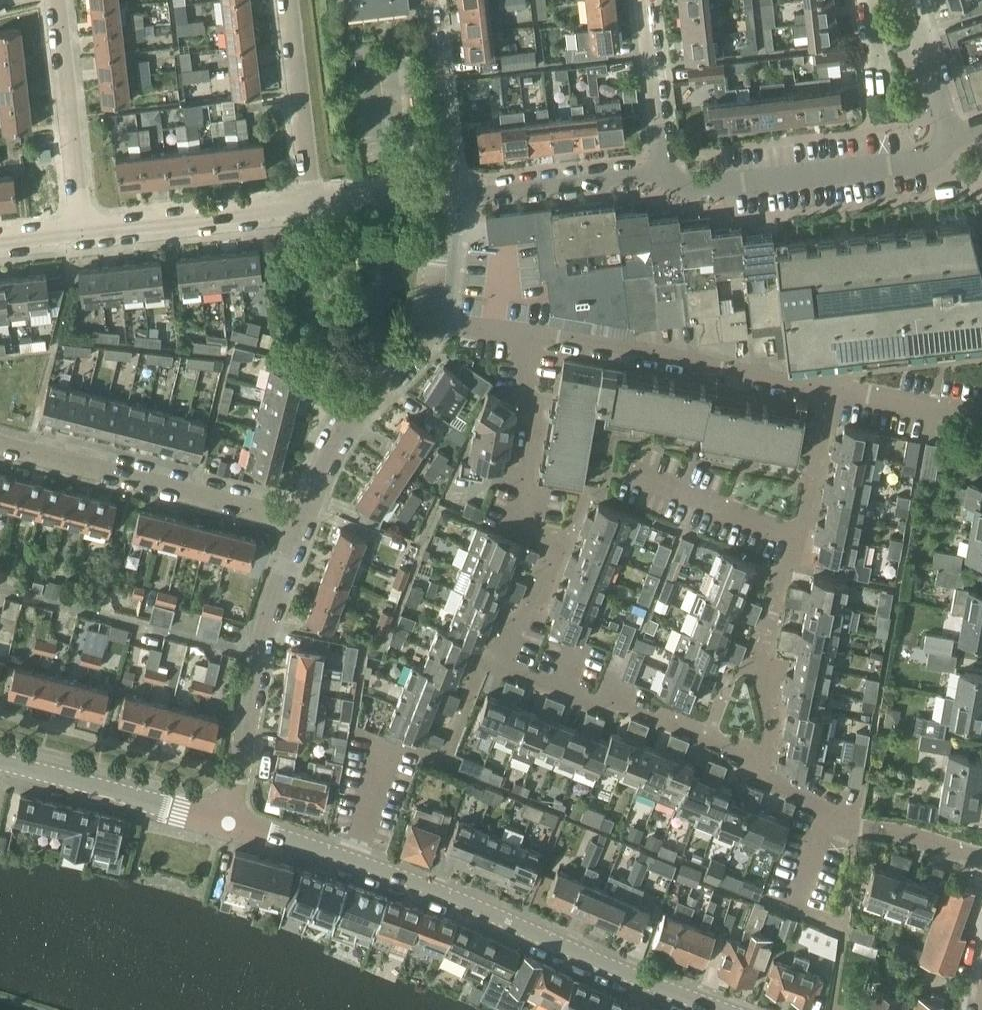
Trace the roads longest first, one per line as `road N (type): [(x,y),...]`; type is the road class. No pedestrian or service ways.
road 1 (tertiary): [(727,1009),(355,860)]
road 2 (residential): [(753,755),(769,721),(760,662),(834,391)]
road 3 (residential): [(496,662),(516,617),(535,600),(557,540),(517,524),(558,341)]
road 4 (residential): [(228,824),(264,628),(303,520)]
road 5 (residential): [(303,520),(0,444)]
road 6 (residential): [(668,172),(693,187),(930,162),(952,147)]
road 7 (residential): [(834,391),(558,341)]
road 8 (residential): [(753,755),(496,662)]
road 9 (residential): [(75,233),(317,206)]
road 10 (residential): [(303,520),(350,426),(429,319)]
road 11 (tertiary): [(228,824),(0,762)]
road 12 (residential): [(75,233),(54,0)]
road 13 (residential): [(444,191),(668,172)]
road 14 (residential): [(292,0),(317,206)]
road 15 (residential): [(444,191),(429,0)]
road 16 (residential): [(668,172),(645,0)]
road 17 (residential): [(981,854),(829,812)]
road 18 (residential): [(981,416),(834,391)]
road 19 (tertiary): [(355,860),(228,824)]
road 20 (residential): [(558,341),(429,319)]
road 21 (residential): [(429,319),(444,191)]
road 22 (residential): [(317,206),(444,191)]

